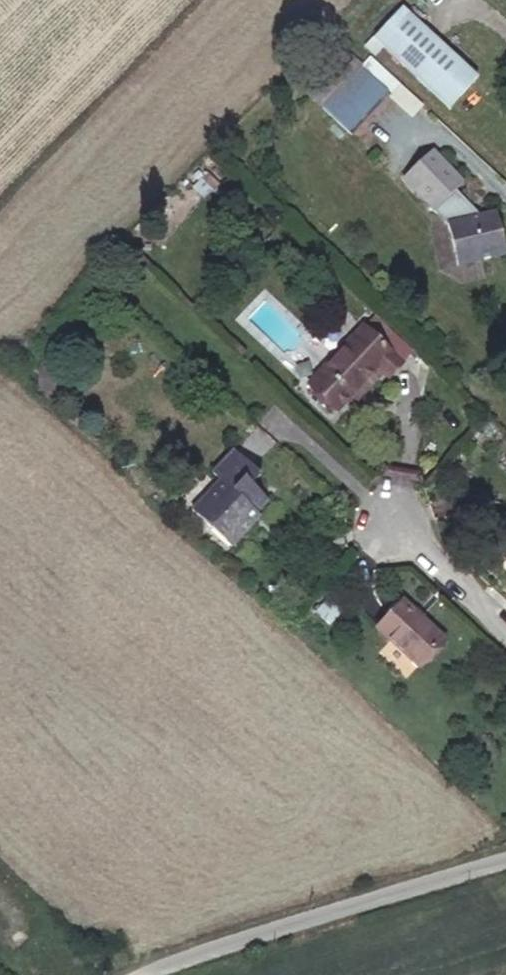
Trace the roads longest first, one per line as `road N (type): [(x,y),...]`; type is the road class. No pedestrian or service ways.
road 1 (residential): [(140,974),(505,857)]
road 2 (residential): [(505,629),(384,513)]

